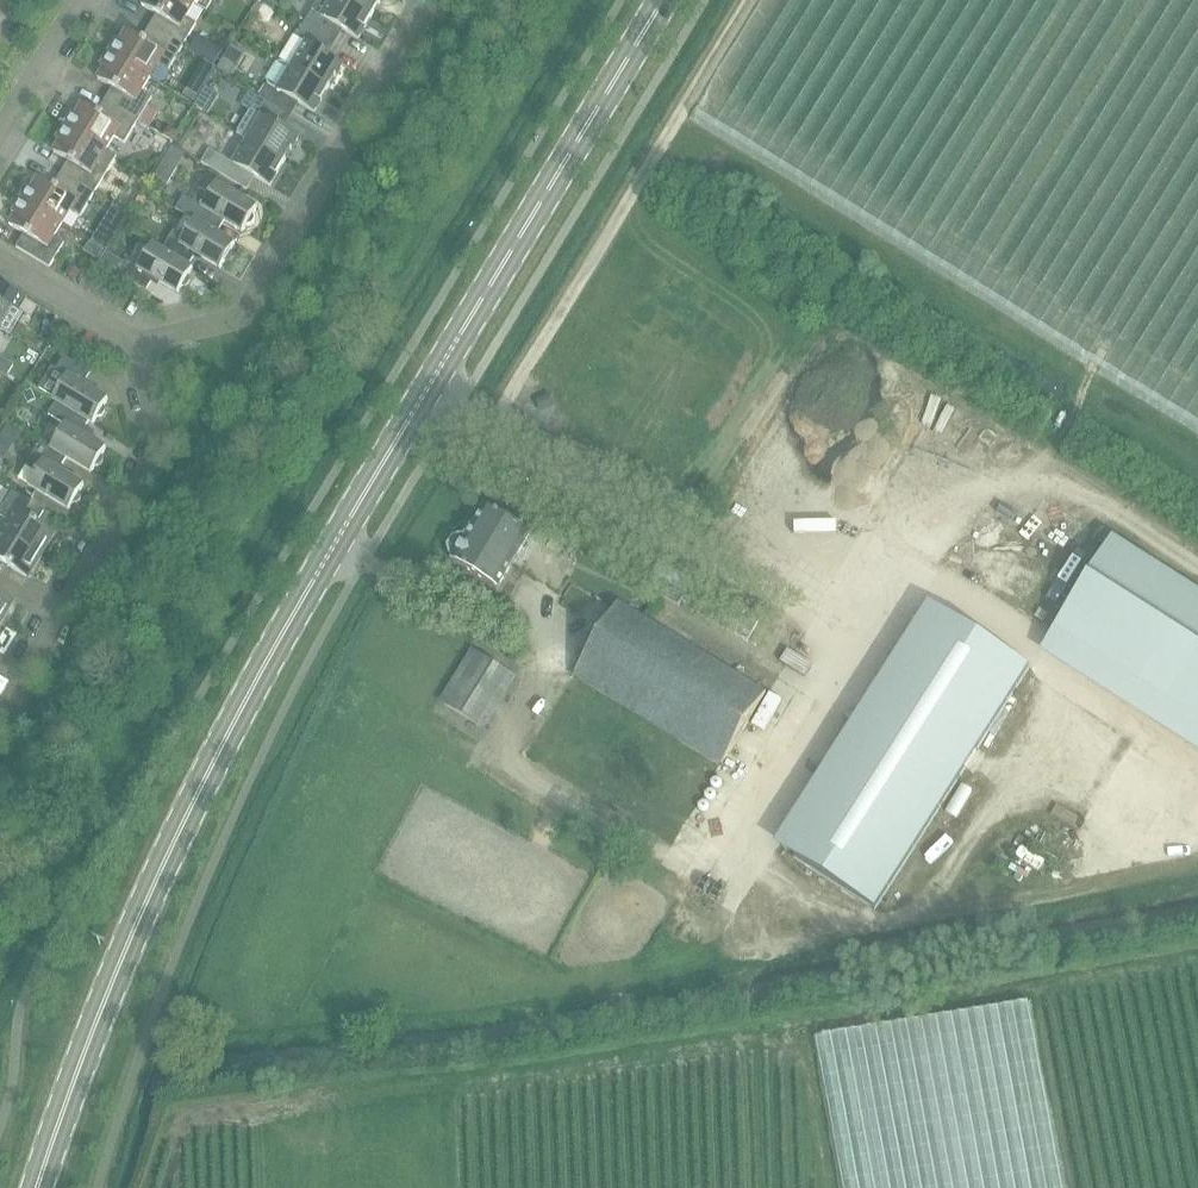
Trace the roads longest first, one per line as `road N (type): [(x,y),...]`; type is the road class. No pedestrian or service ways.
road 1 (secondary): [(37,1187),(89,1035),(228,733),(664,0)]
road 2 (track): [(751,0),(489,433)]
road 3 (residential): [(439,0),(267,288),(151,345)]
road 4 (residential): [(0,719),(152,461),(151,345)]
road 5 (residential): [(151,345),(131,344),(0,256)]
road 6 (residential): [(0,149),(89,0)]

